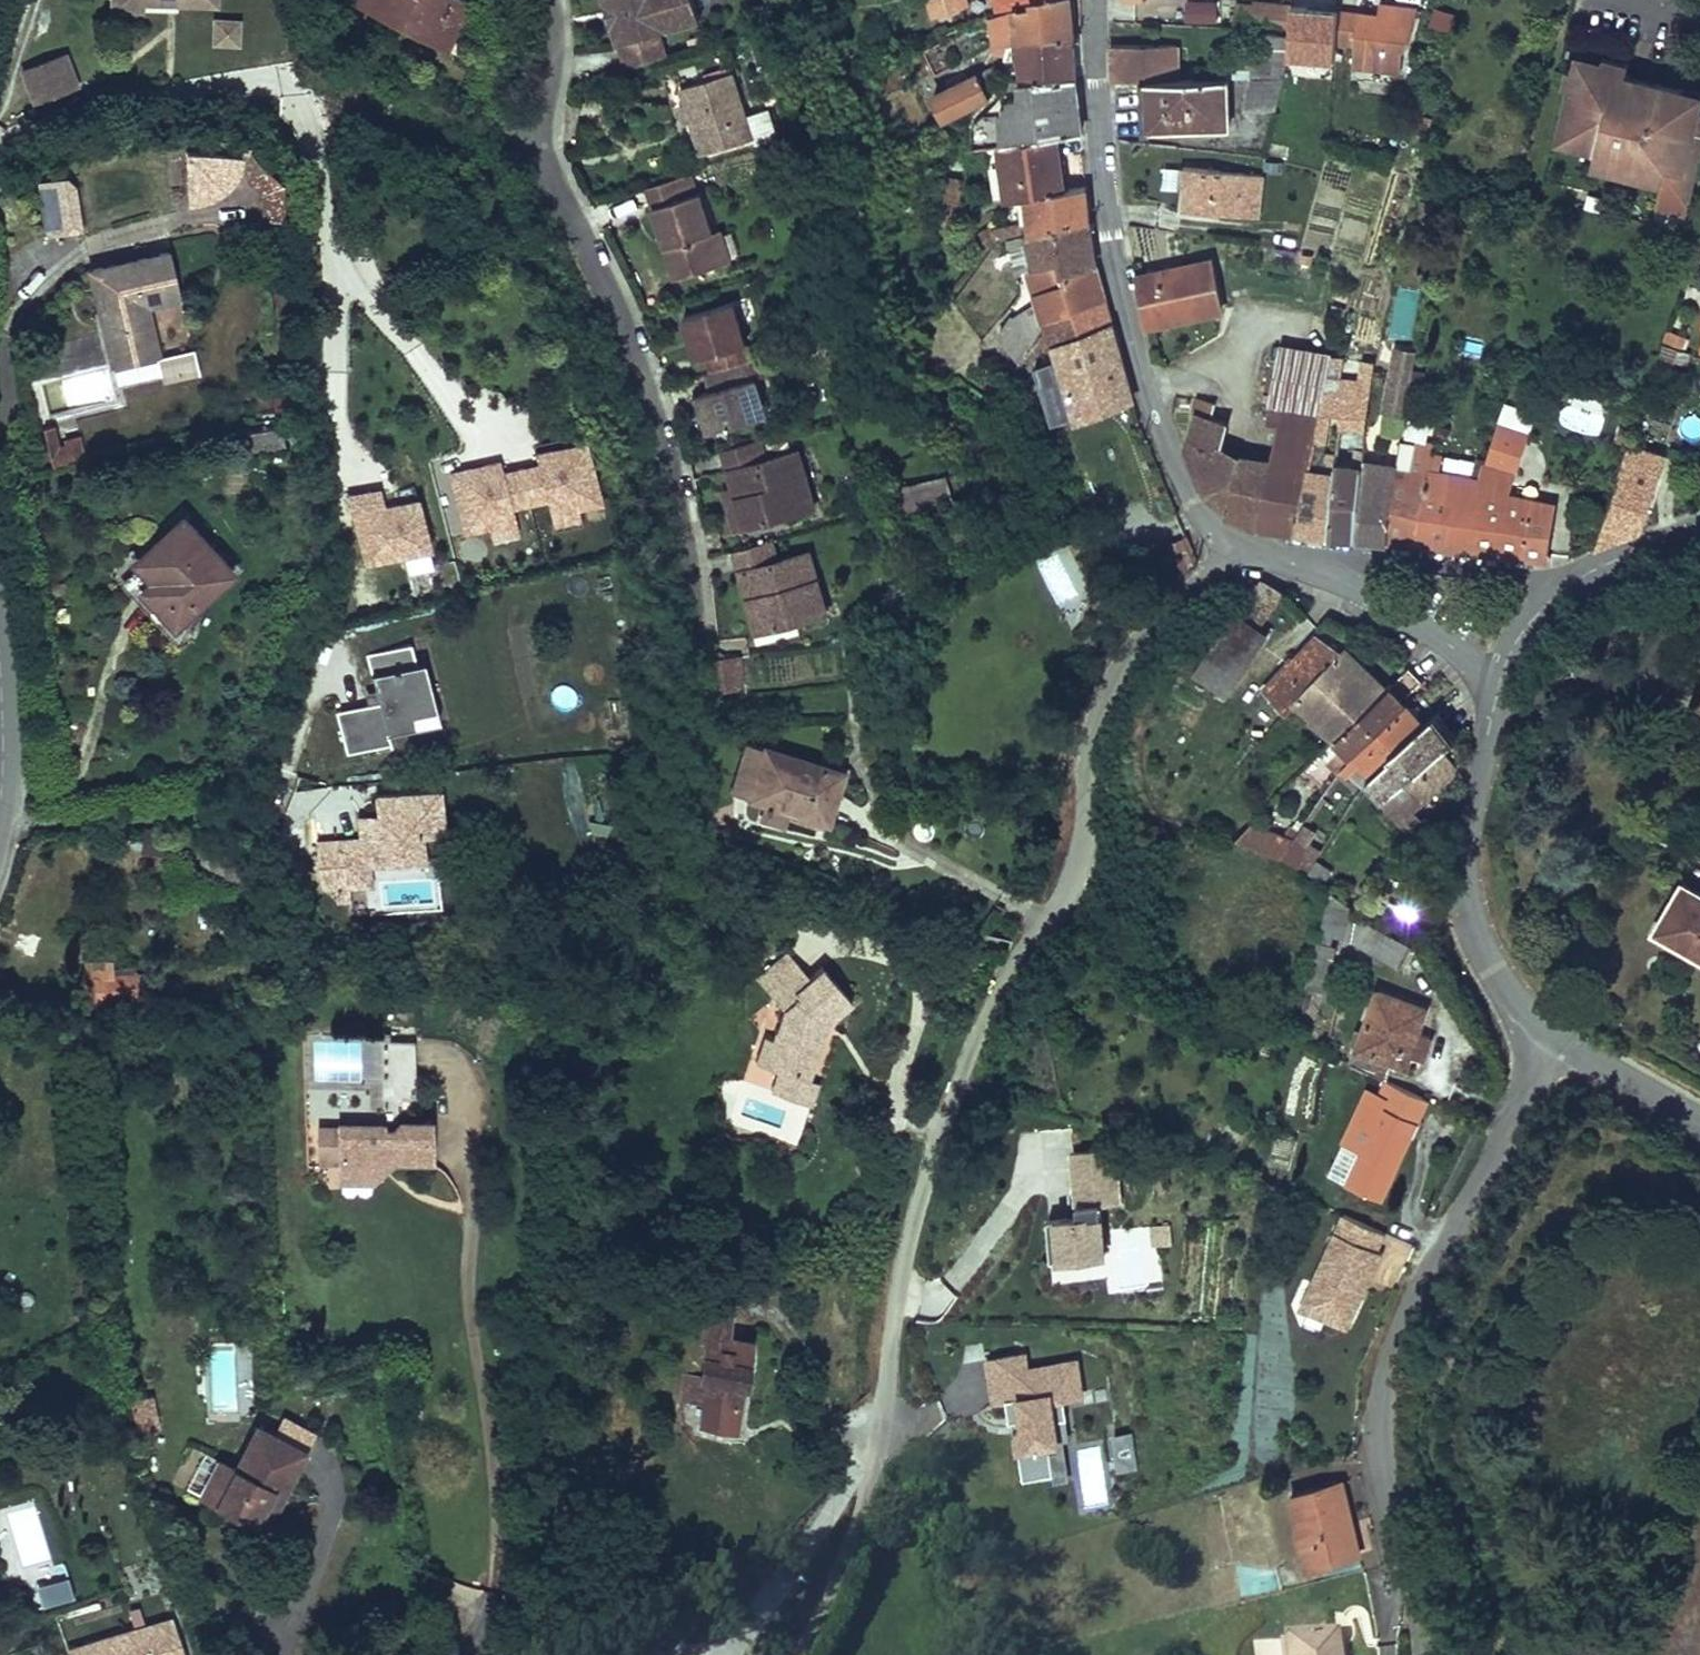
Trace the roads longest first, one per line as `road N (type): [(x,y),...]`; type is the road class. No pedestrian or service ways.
road 1 (residential): [(1239,549),(1115,647),(1080,766),(1078,871),(1003,979),(967,1049),(921,1198),(878,1446),(799,1654)]
road 2 (residential): [(691,650),(678,530),(646,398),(541,166),(546,0)]
road 3 (unclassified): [(1423,1654),(1381,1434),(1389,1371),(1407,1313),(1545,1045)]
road 4 (residential): [(1239,549),(1207,525),(1189,496),(1136,359),(1103,162),(1095,0)]
road 5 (residential): [(1545,1045),(1518,1016),(1485,952),(1466,883),(1467,828),(1498,683)]
road 6 (residential): [(1560,594),(1517,577),(1383,563),(1331,577)]
road 7 (residential): [(1331,577),(1498,683)]
road 8 (residential): [(1699,1134),(1545,1045)]
road 9 (residential): [(1560,594),(1699,531)]

